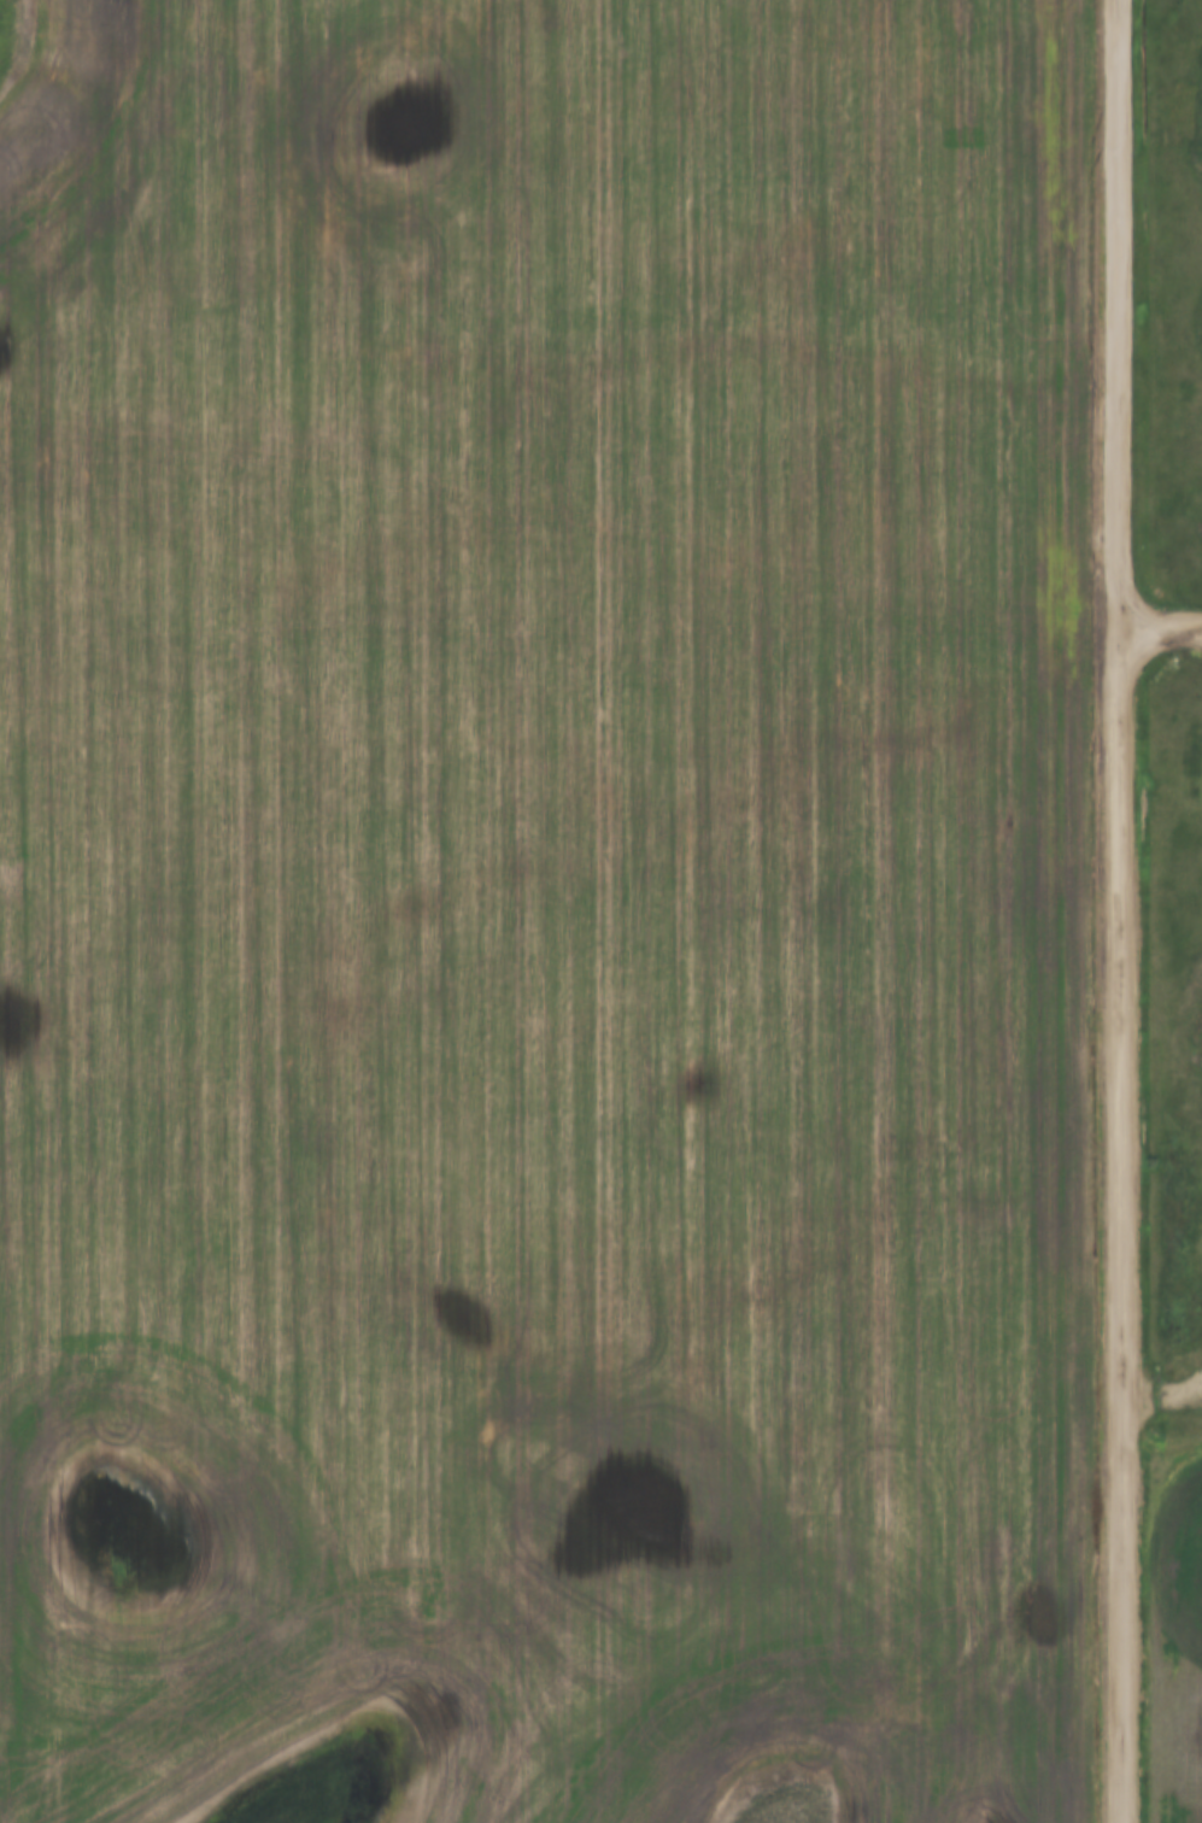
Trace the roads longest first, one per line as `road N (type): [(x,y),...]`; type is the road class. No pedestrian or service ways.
road 1 (tertiary): [(1121,1822),(1115,0)]

